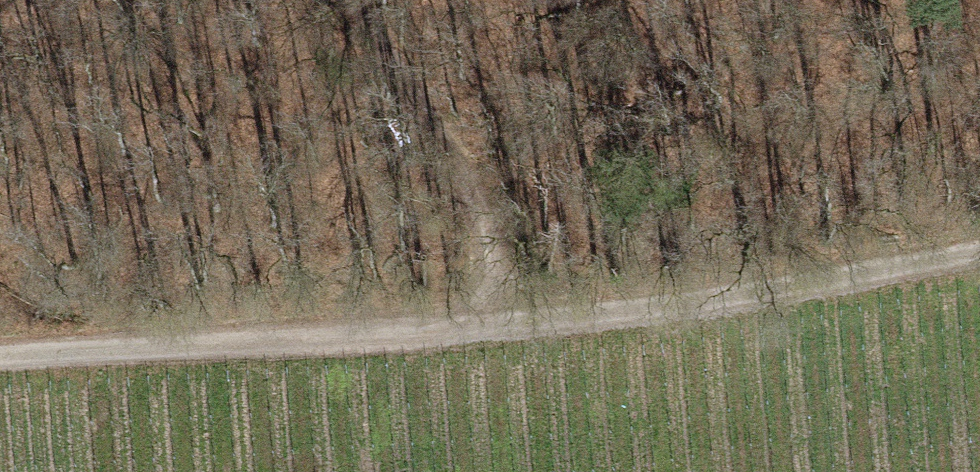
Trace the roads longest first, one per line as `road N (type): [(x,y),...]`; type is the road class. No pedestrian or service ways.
road 1 (track): [(979,243),(703,300),(0,352)]
road 2 (track): [(350,0),(481,220),(494,318)]

